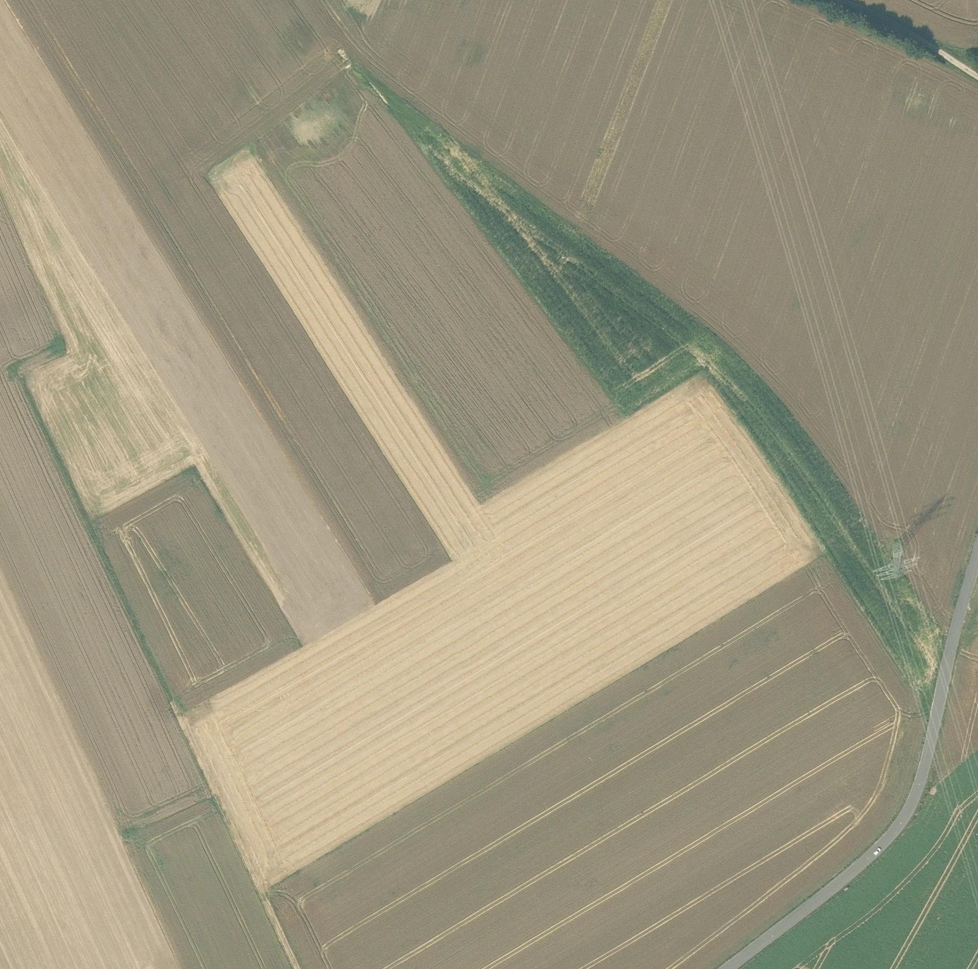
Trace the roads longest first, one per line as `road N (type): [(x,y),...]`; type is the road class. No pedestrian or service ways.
road 1 (unclassified): [(721,968),(895,831),(915,798),(977,549)]
road 2 (track): [(820,0),(977,76)]

